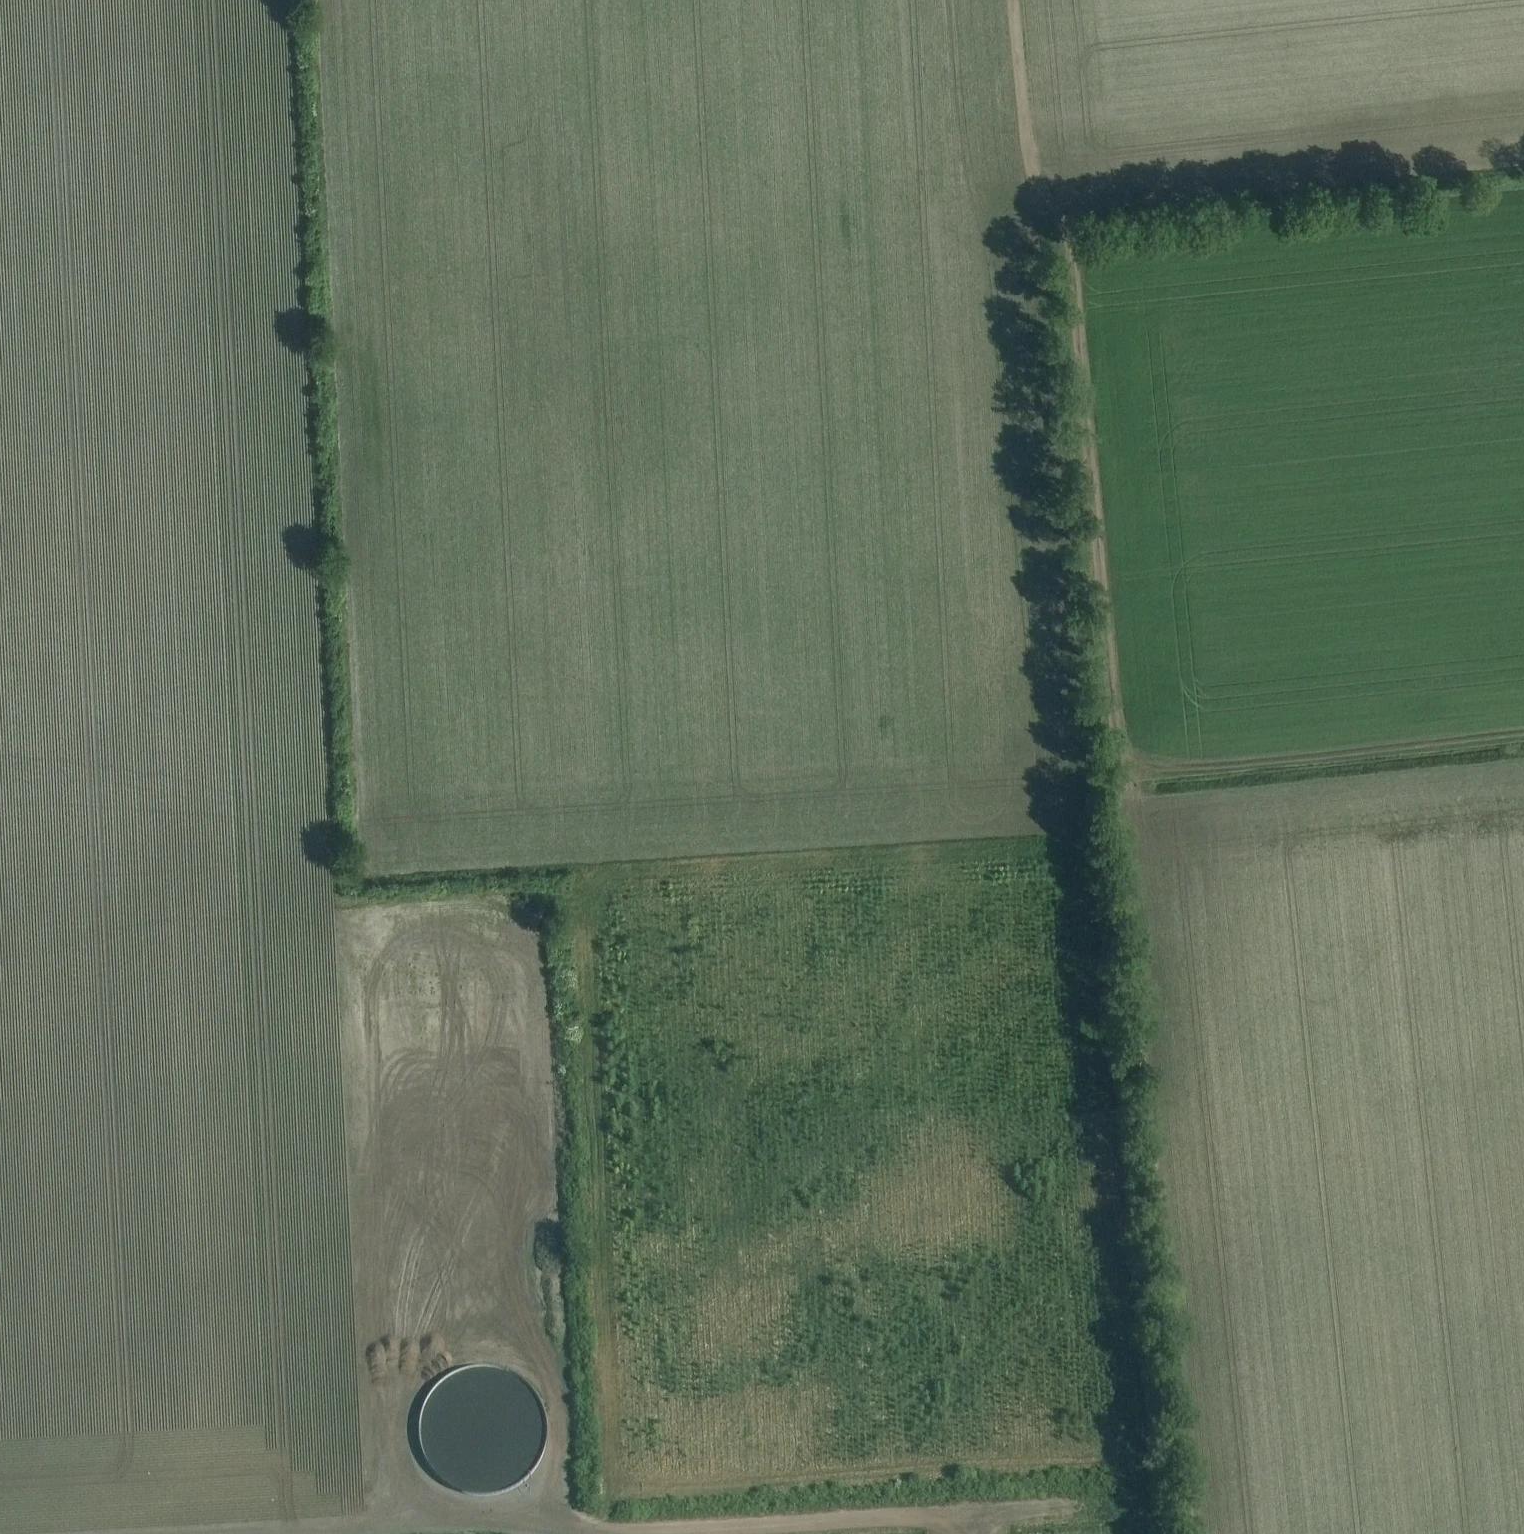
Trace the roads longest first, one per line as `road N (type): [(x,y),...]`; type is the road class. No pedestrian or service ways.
road 1 (track): [(976,1533),(974,1515),(587,1532)]
road 2 (track): [(1014,0),(1029,193)]

